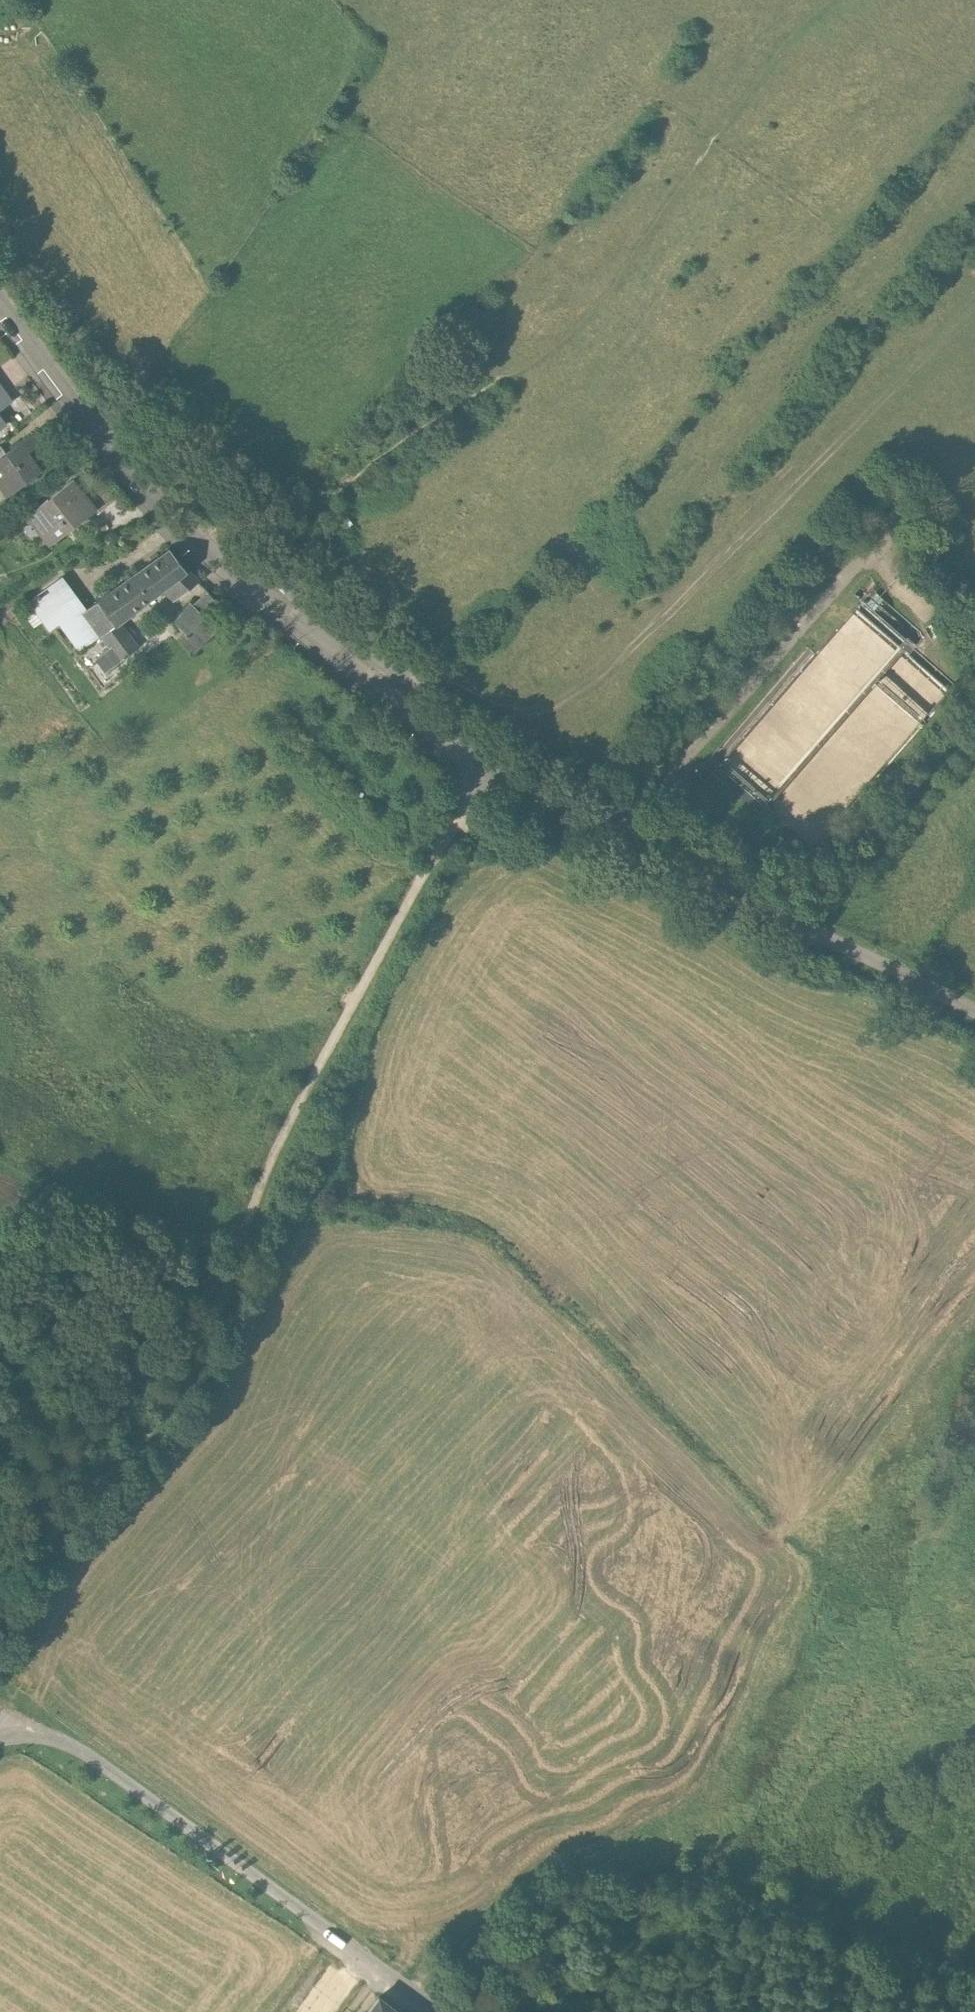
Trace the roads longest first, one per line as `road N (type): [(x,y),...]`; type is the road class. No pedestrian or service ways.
road 1 (track): [(0,1633),(44,1559),(194,1386),(294,1127),(478,775)]
road 2 (unclassified): [(366,671),(478,775),(974,1013)]
road 3 (unclassified): [(0,1740),(42,1734),(90,1755),(448,2011)]
road 4 (residential): [(0,293),(133,469),(251,584),(366,671)]

